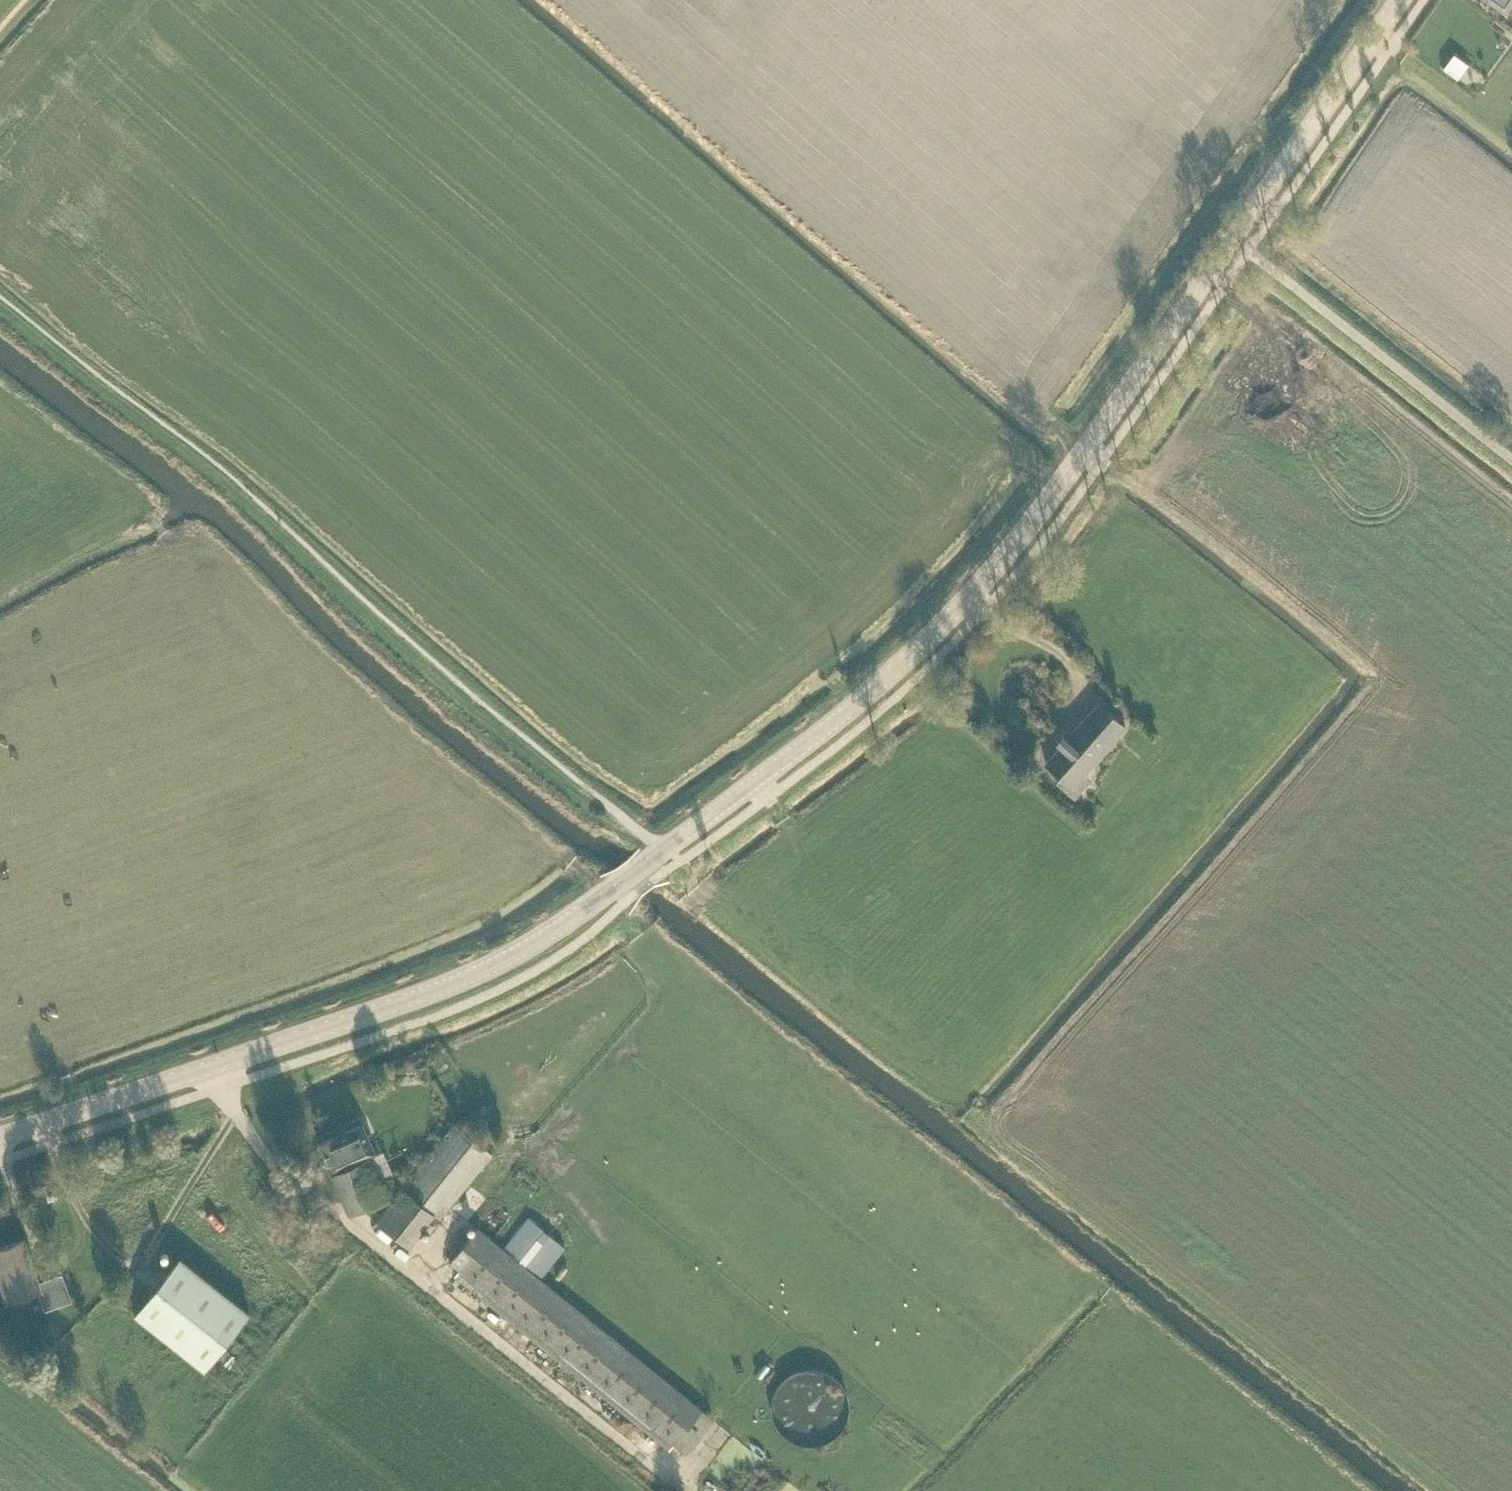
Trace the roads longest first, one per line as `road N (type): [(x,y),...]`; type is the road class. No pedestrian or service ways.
road 1 (tertiary): [(215,1063),(441,987),(550,932),(895,671),(967,600),(1075,469),(1401,0)]
road 2 (unclassified): [(677,1490),(246,1136),(215,1063)]
road 3 (tertiary): [(0,1135),(215,1063)]

